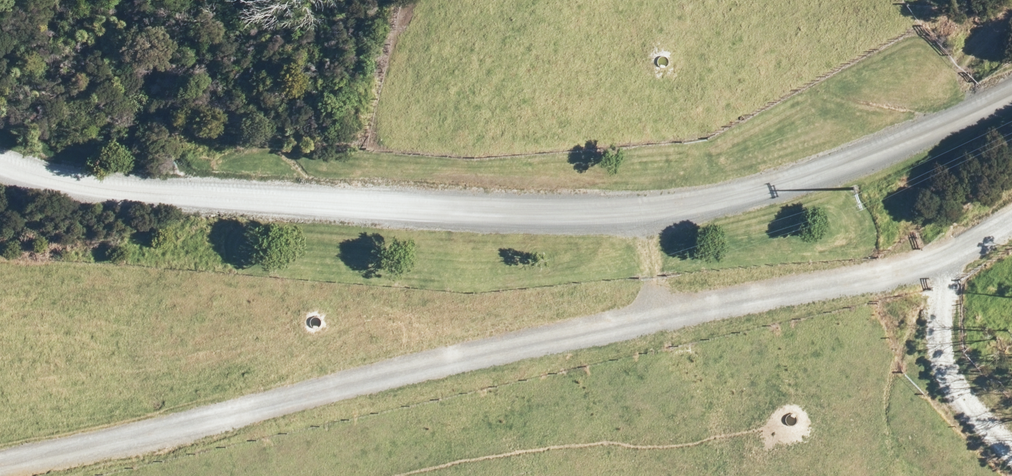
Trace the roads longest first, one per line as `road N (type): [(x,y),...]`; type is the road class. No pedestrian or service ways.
road 1 (track): [(0,154),(213,177),(649,193),(738,176),(849,141),(1011,64)]
road 2 (track): [(1011,213),(833,281),(17,475)]

